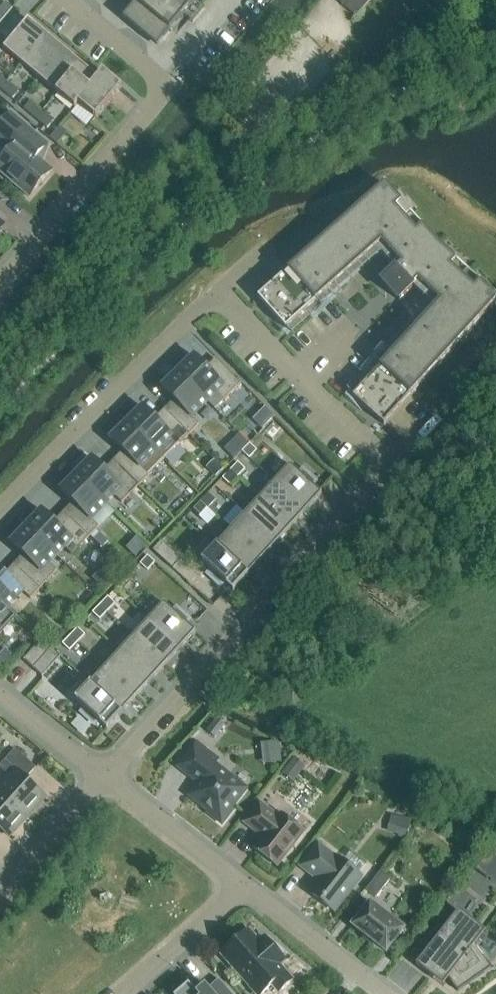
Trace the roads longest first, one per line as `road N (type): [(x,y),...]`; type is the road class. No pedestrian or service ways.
road 1 (residential): [(108,779),(390,467),(220,296)]
road 2 (residential): [(0,282),(168,86),(69,0)]
road 3 (residential): [(0,513),(104,399),(220,296)]
road 4 (residential): [(108,779),(247,888)]
road 5 (residential): [(247,888),(384,993)]
road 6 (residential): [(247,888),(127,993)]
road 7 (residential): [(0,895),(108,779)]
road 8 (residential): [(0,697),(108,779)]

